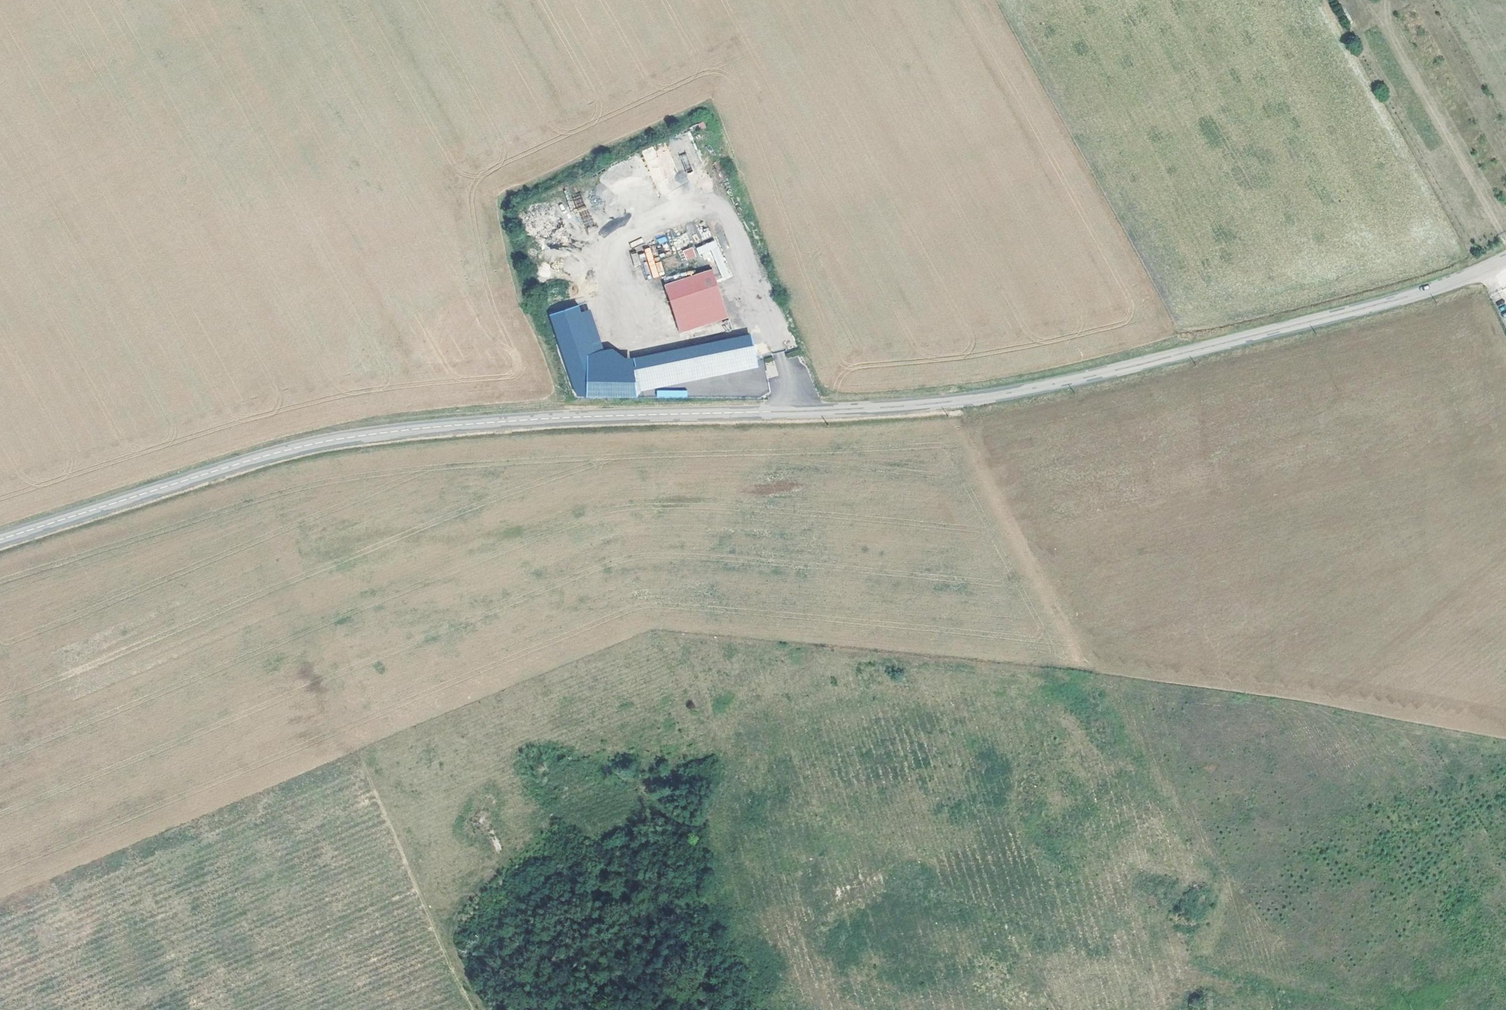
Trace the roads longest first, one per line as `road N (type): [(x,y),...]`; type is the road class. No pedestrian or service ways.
road 1 (tertiary): [(1505,258),(1403,298),(1040,387),(882,408),(566,418),(371,434),(247,461),(0,540)]
road 2 (track): [(1315,1009),(1199,978)]

